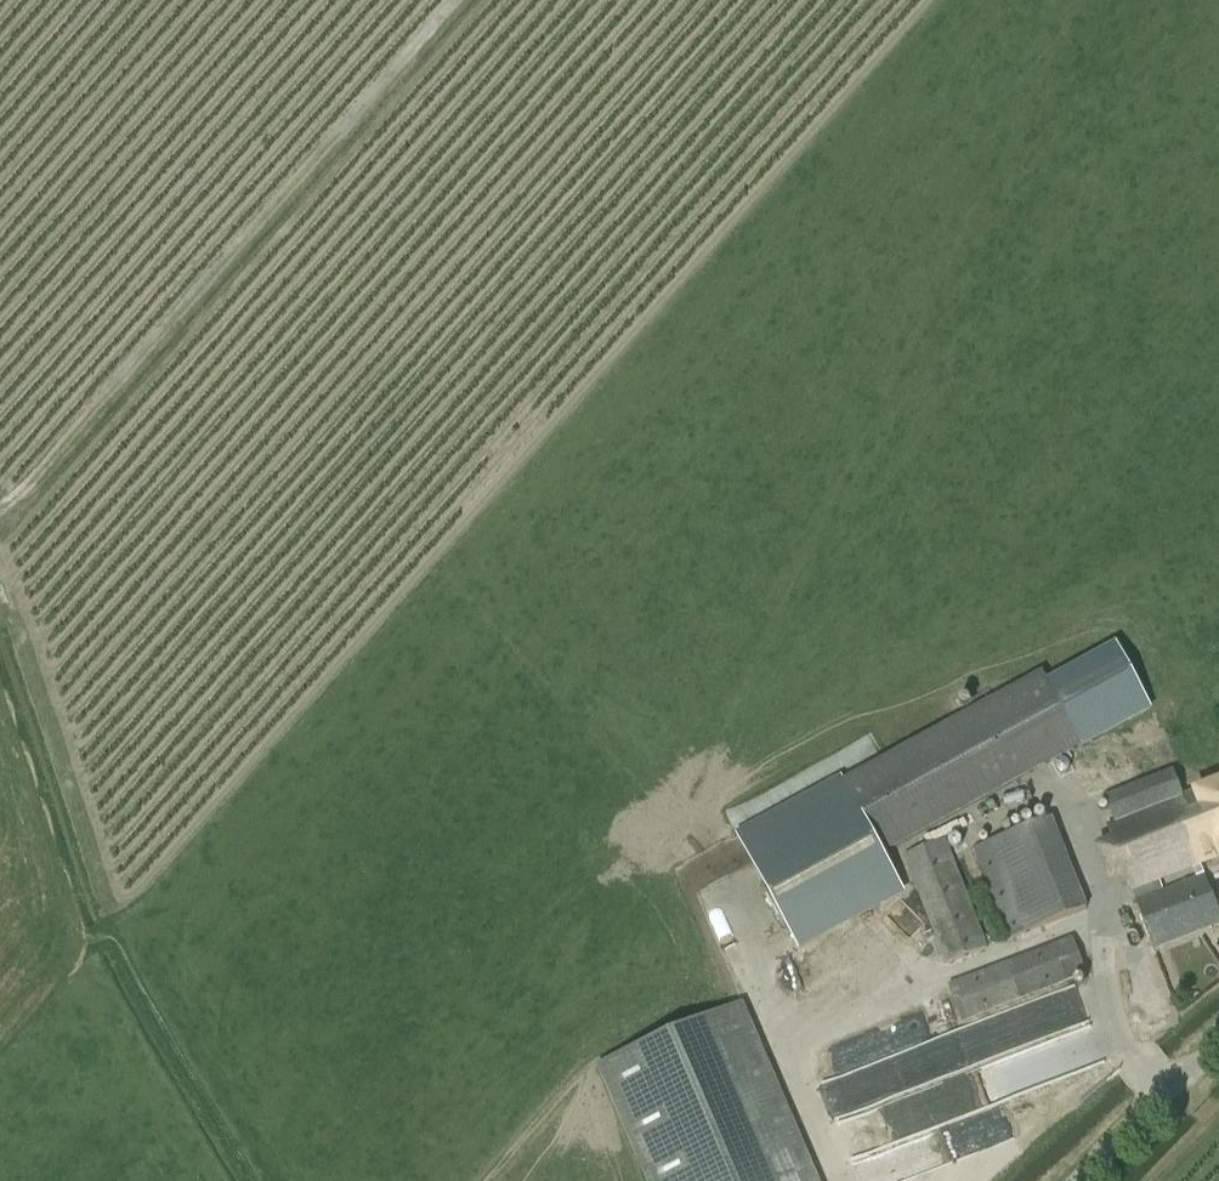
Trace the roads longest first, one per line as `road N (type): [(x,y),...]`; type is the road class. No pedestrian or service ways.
road 1 (unclassified): [(1075,1180),(1218,1049)]

